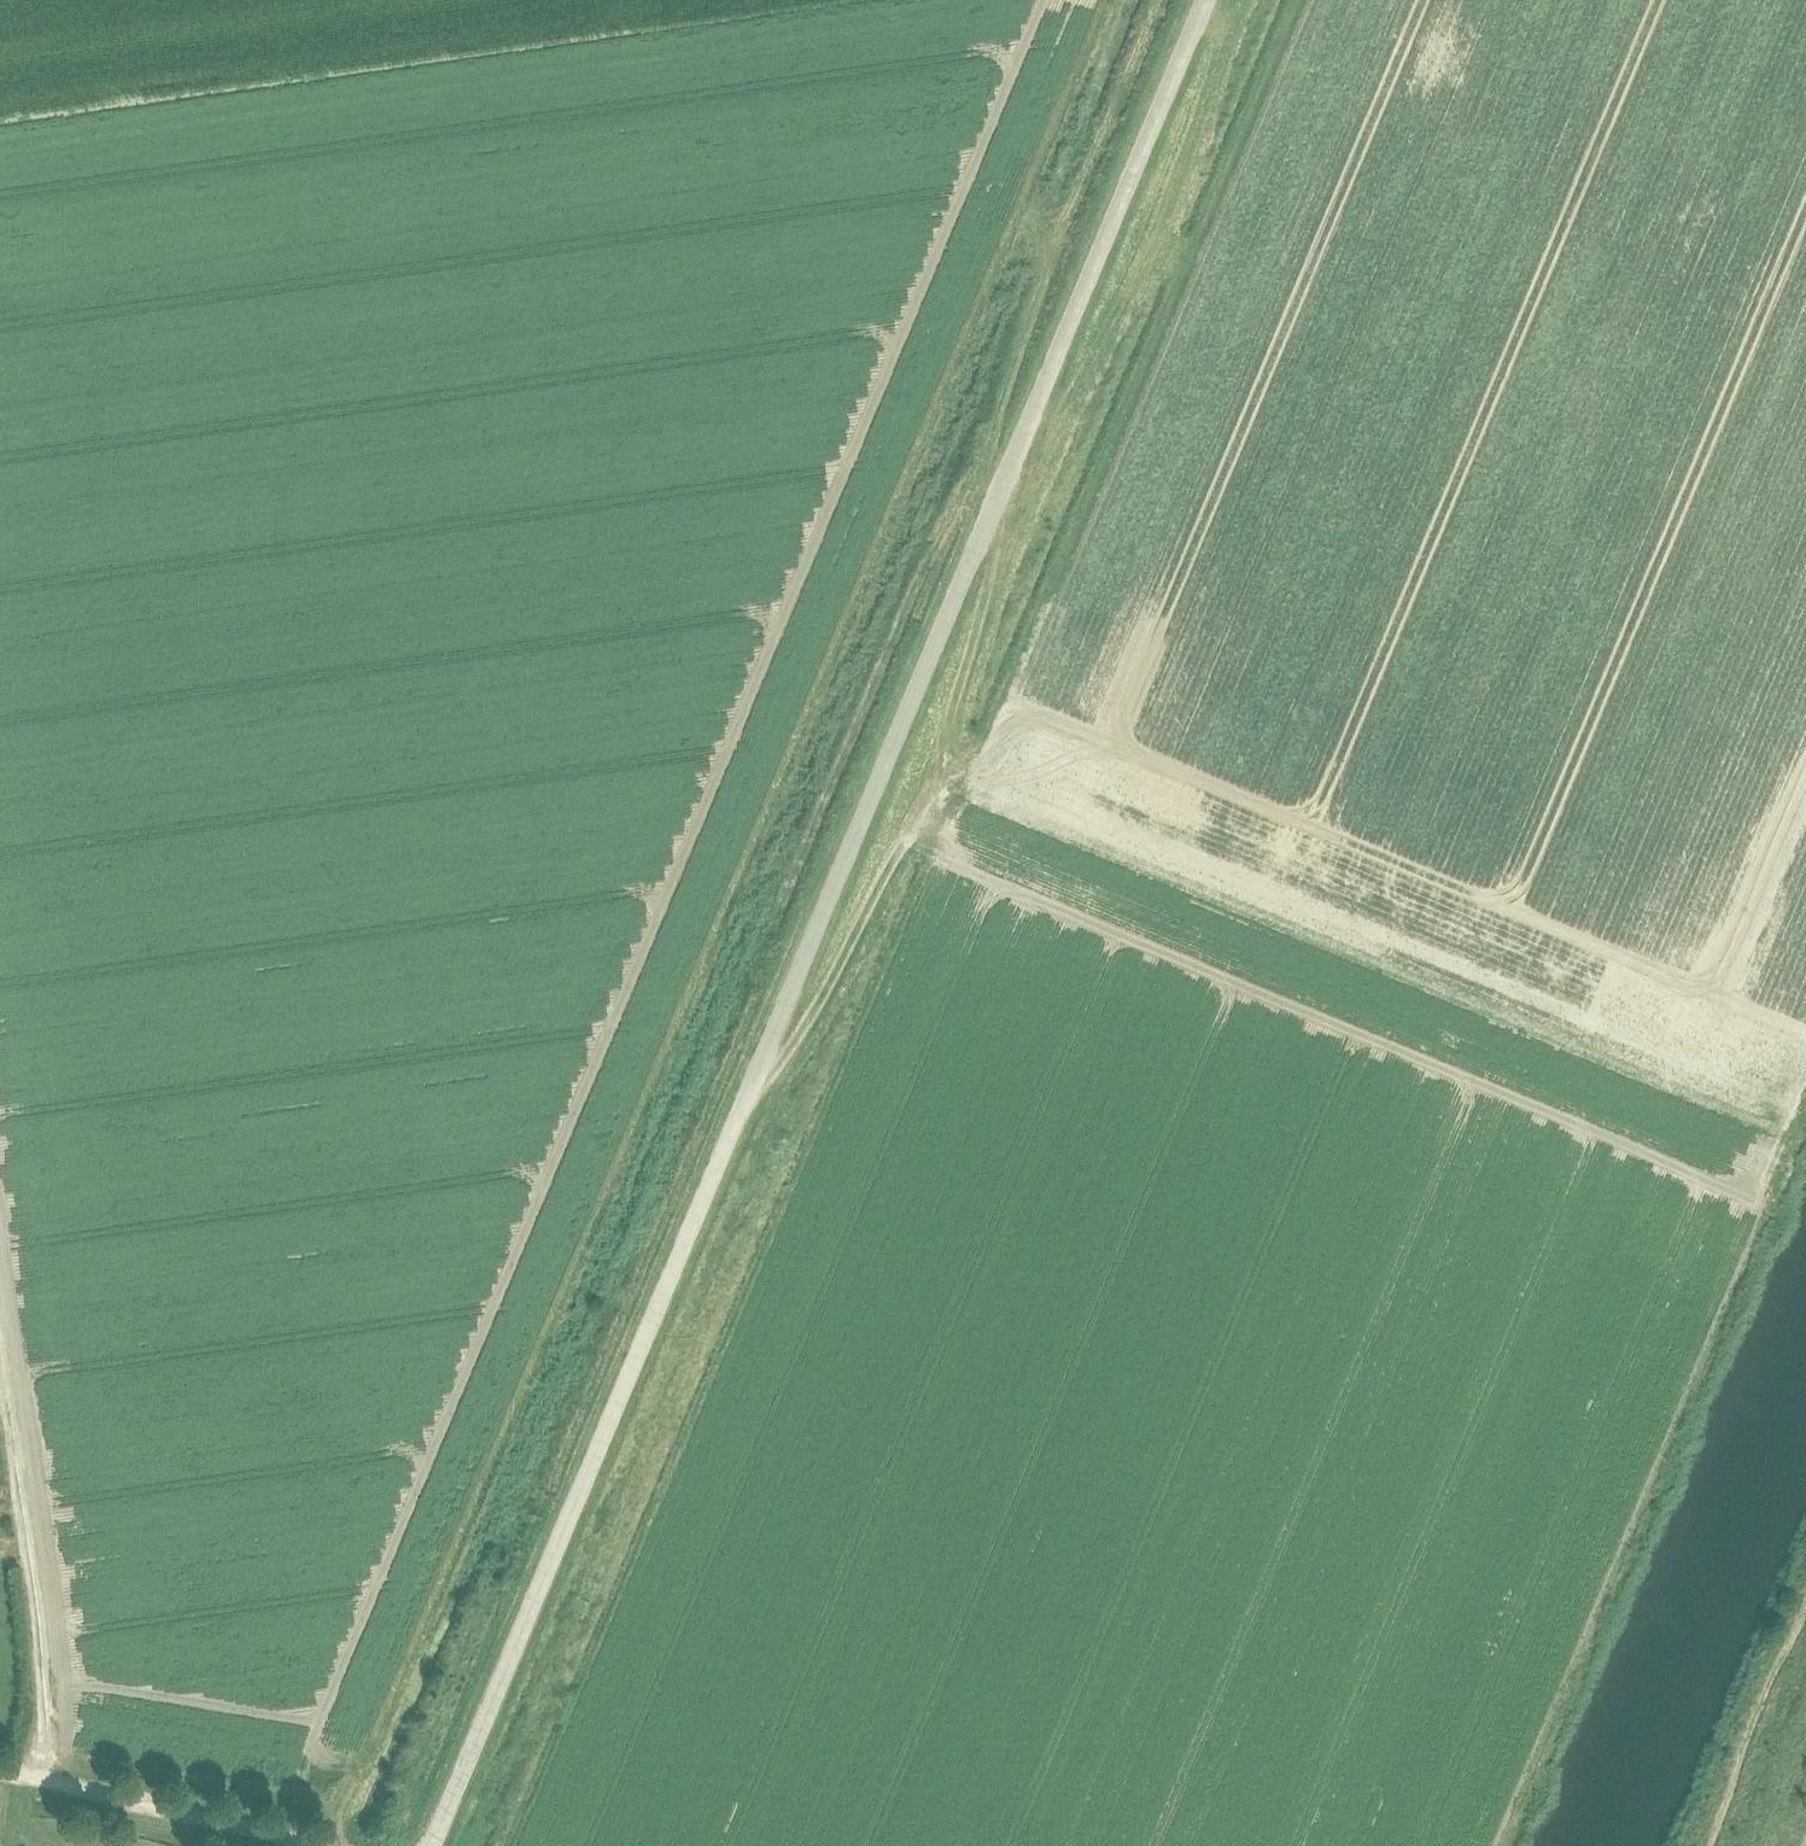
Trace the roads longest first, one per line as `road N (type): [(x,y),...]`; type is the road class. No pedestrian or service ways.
road 1 (unclassified): [(427,1845),(1203,0)]
road 2 (track): [(48,1777),(0,1344)]

